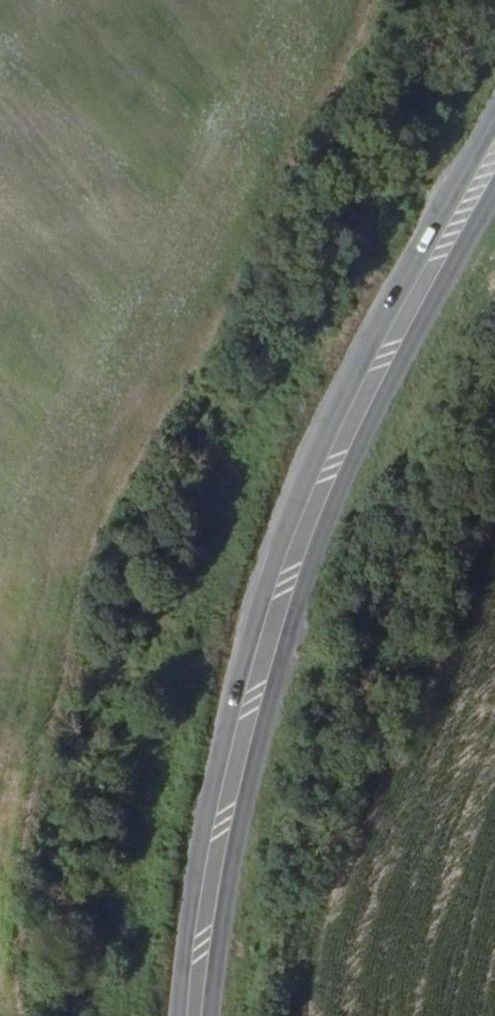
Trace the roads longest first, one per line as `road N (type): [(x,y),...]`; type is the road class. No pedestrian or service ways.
road 1 (tertiary): [(494,104),(337,405),(288,518),(209,815),(181,1015)]
road 2 (tertiary): [(213,1015),(255,767),(308,583),(380,409),(494,194)]

